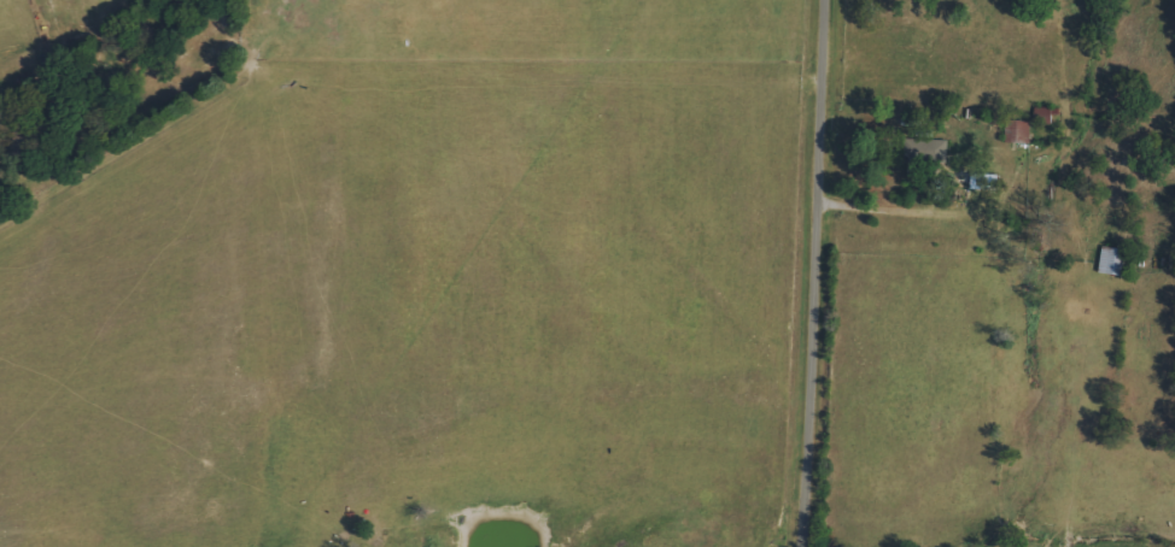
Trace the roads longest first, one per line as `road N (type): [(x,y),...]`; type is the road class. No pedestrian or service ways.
road 1 (residential): [(798,546),(816,0)]

